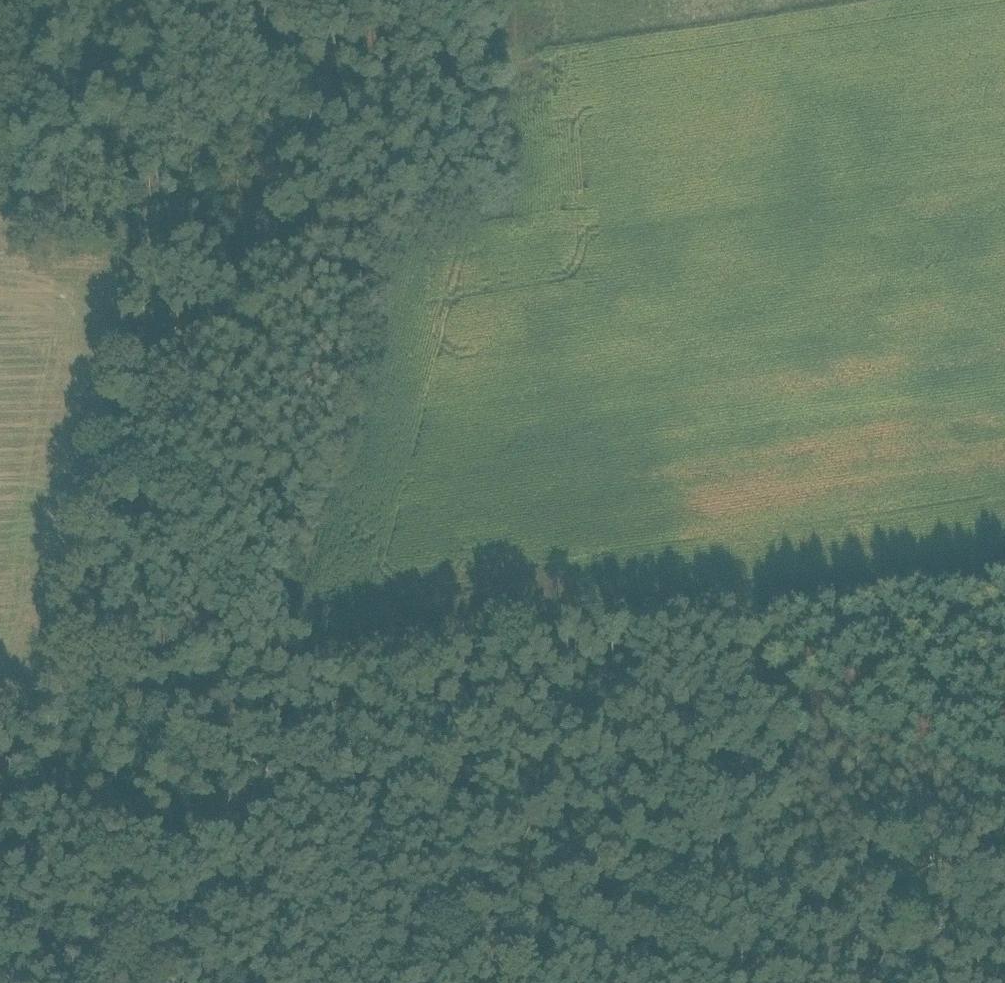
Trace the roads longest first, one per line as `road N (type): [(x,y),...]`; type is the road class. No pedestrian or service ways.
road 1 (track): [(233,690),(1004,576)]
road 2 (track): [(684,982),(647,905),(652,822),(613,734),(598,633)]
road 3 (track): [(233,690),(264,982)]
road 4 (track): [(189,0),(143,180)]
road 5 (track): [(0,720),(136,703)]

